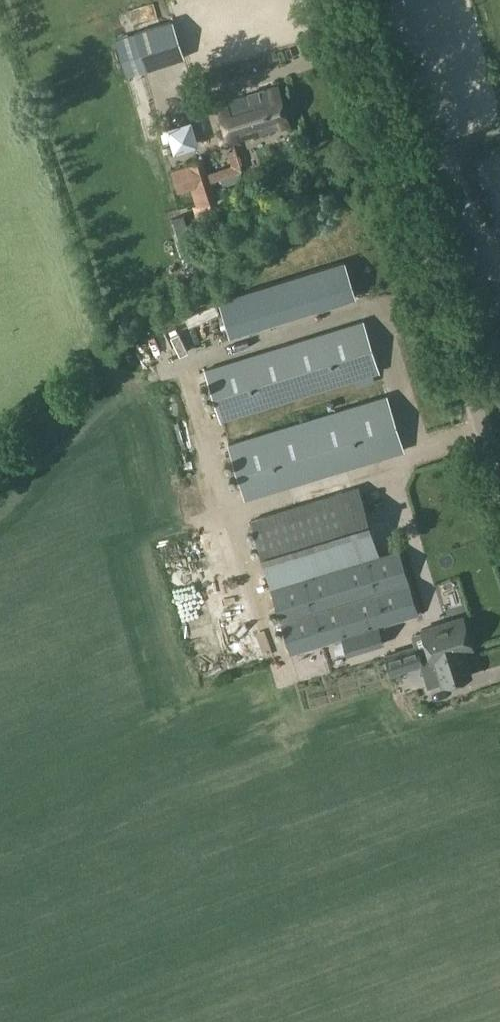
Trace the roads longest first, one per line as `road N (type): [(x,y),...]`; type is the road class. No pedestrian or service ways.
road 1 (unclassified): [(369,0),(499,456)]

